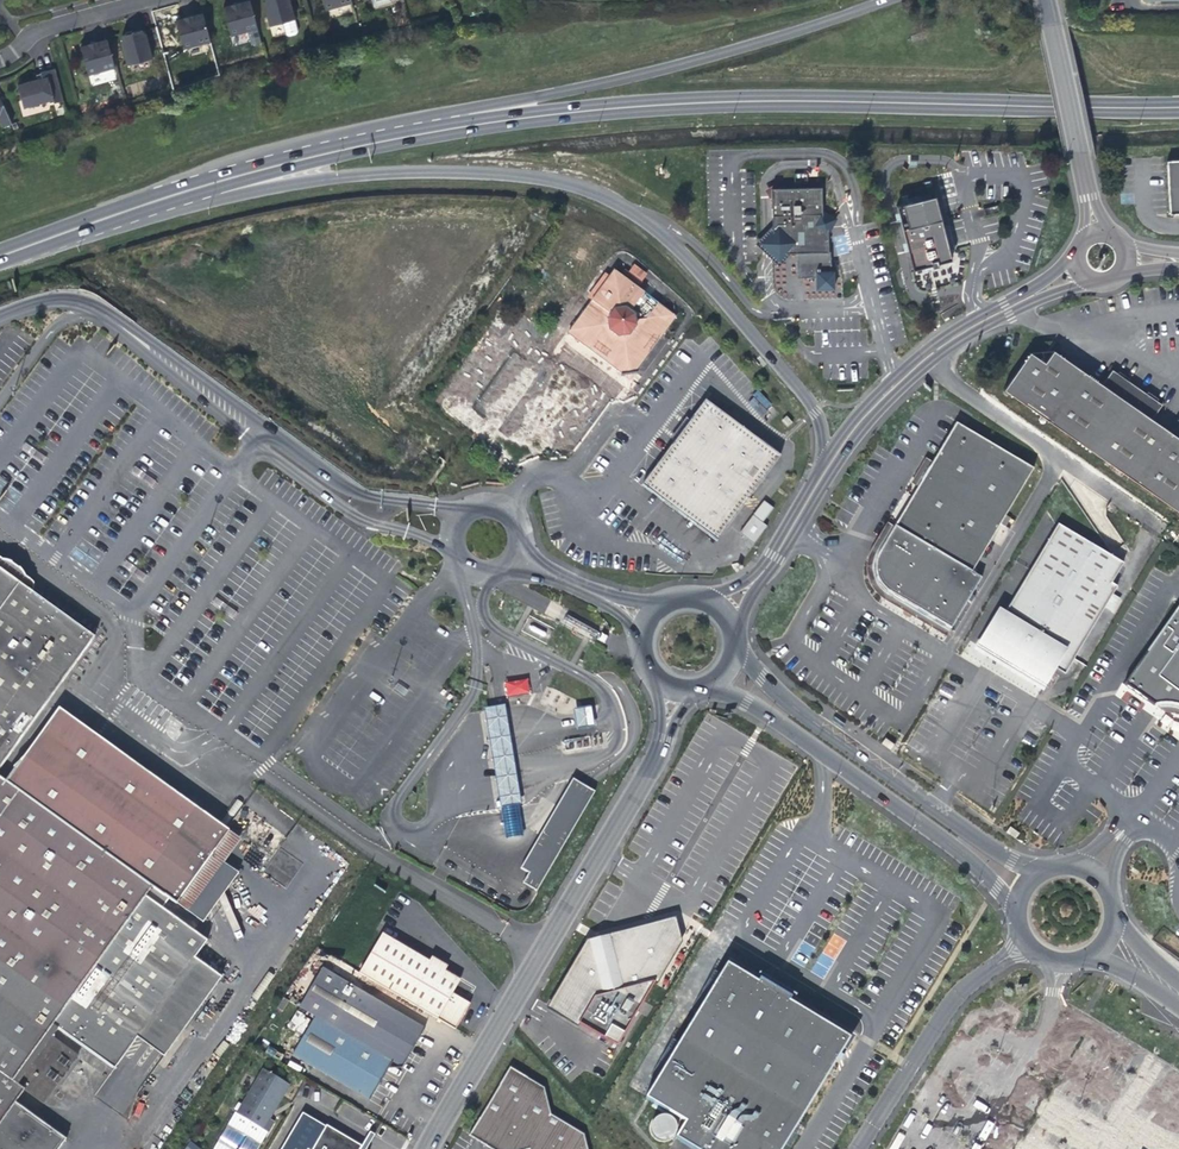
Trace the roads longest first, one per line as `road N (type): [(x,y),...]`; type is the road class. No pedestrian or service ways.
road 1 (secondary): [(193,197),(379,148),(643,111),(1178,113)]
road 2 (secondary): [(193,197),(387,172),(484,171),(599,194),(678,247),(811,402),(827,466)]
road 3 (secondary): [(1178,101),(794,95),(641,101),(452,122)]
road 4 (unclassified): [(428,1148),(654,762),(674,687)]
road 5 (secondary): [(452,122),(289,155),(0,249)]
road 6 (secondary): [(887,0),(699,60),(469,110),(452,122)]
road 7 (unclassified): [(1052,863),(1015,858),(796,706),(740,641)]
road 8 (unclassified): [(703,688),(748,703),(828,759),(938,840),(1015,913)]
road 9 (residential): [(827,466),(858,421),(923,357),(1044,289)]
road 10 (secondary): [(0,265),(193,197)]
road 11 (unclassified): [(1046,0),(1088,198)]
road 12 (unclassified): [(711,596),(681,592),(646,620),(645,660),(674,687)]
road 13 (residential): [(139,0),(32,30),(0,56)]
road 14 (residential): [(827,466),(755,580)]
road 15 (unclassified): [(1106,943),(1116,916),(1111,889),(1081,864),(1052,863)]
road 16 (unclassified): [(1015,913),(1022,938),(1044,958),(1078,961),(1106,943)]

